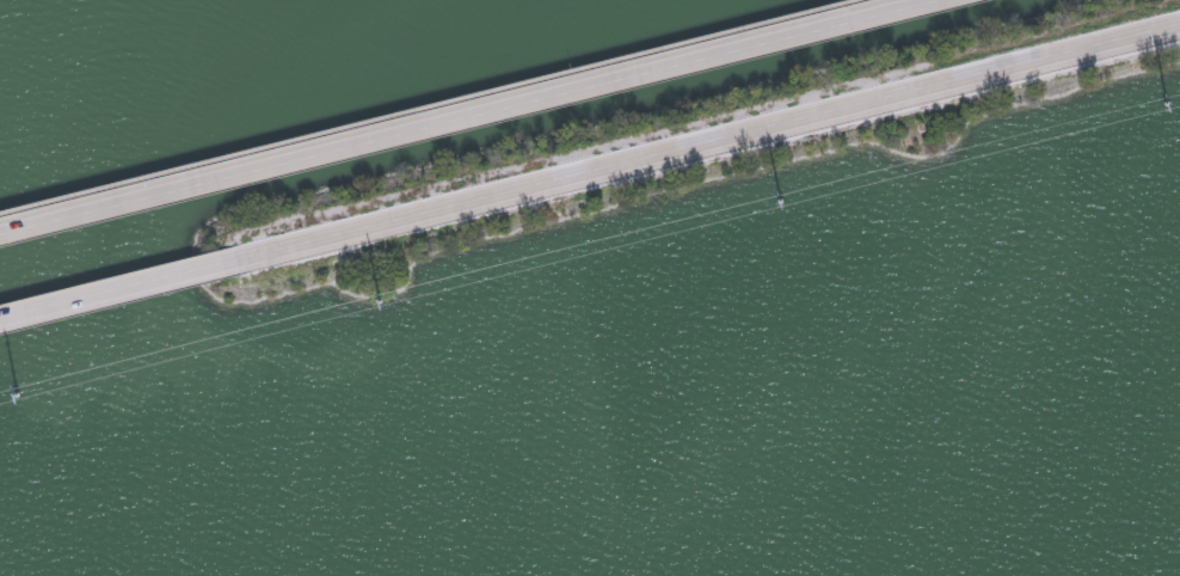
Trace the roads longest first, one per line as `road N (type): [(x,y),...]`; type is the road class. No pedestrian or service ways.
road 1 (primary): [(234,257),(1179,21)]
road 2 (primary): [(927,0),(0,231)]
road 3 (primary): [(0,314),(234,257)]

